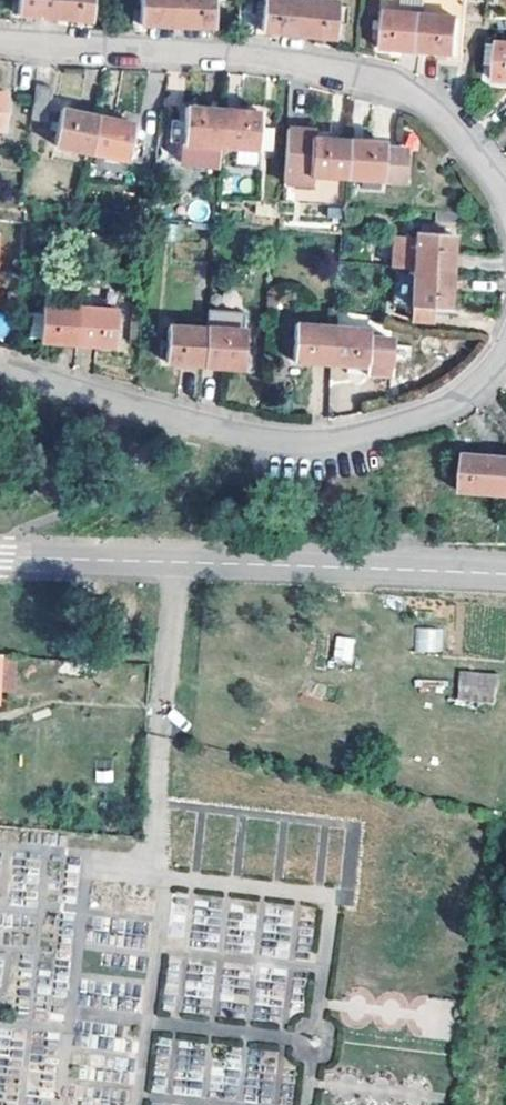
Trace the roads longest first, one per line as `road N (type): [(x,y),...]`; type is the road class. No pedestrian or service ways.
road 1 (residential): [(505,199),(434,106),(376,79),(290,58),(0,40)]
road 2 (residential): [(0,364),(200,423),(302,440),(443,409),(505,346)]
road 3 (residential): [(0,556),(505,573)]

